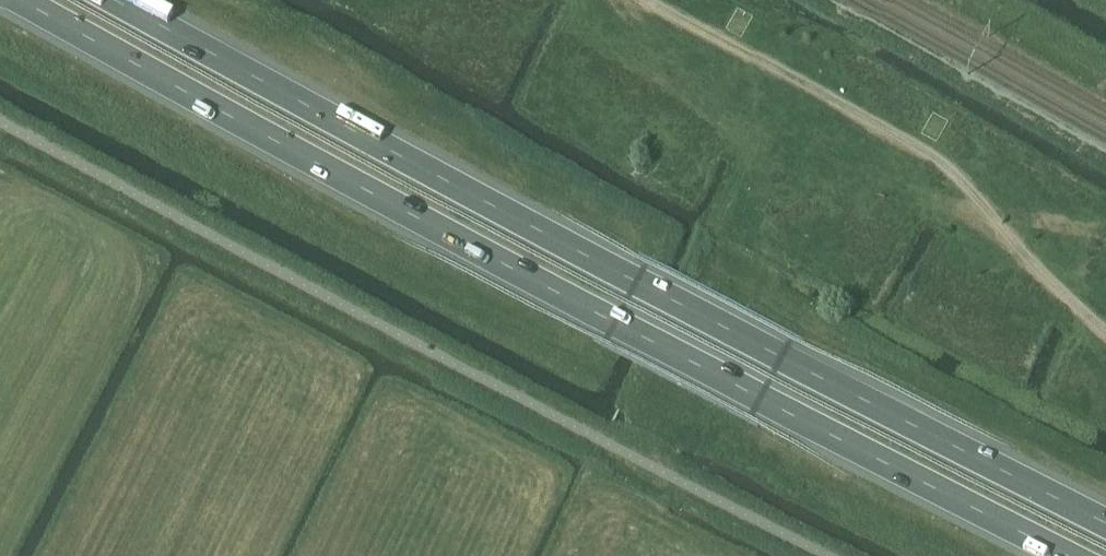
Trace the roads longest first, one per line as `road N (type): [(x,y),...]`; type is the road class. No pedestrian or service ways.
road 1 (trunk): [(23,0),(614,324),(1068,555)]
road 2 (trunk): [(1105,523),(636,283),(113,0)]
road 3 (track): [(1105,334),(927,154),(645,0)]

